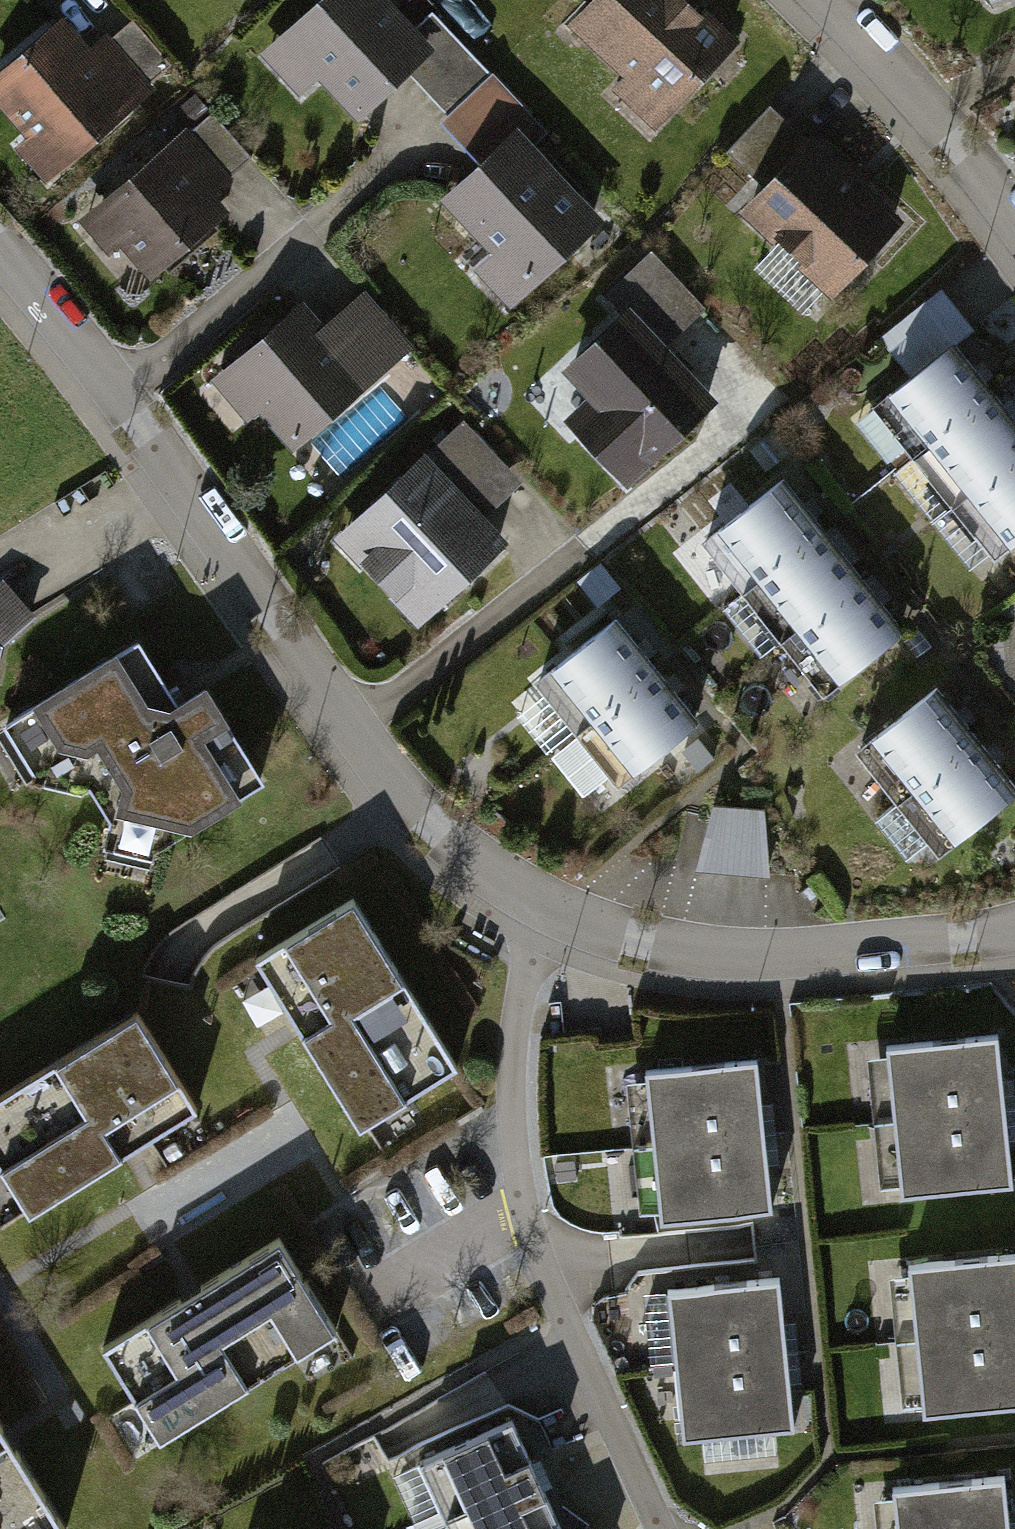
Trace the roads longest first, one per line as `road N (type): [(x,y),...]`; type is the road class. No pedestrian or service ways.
road 1 (residential): [(546,905),(476,863),(421,816),(118,397),(0,249)]
road 2 (residential): [(546,905),(513,1047),(519,1183),(546,1273),(660,1528)]
road 3 (residential): [(1014,930),(739,953),(640,939),(546,905)]
road 4 (residential): [(830,0),(962,146),(1014,219)]

